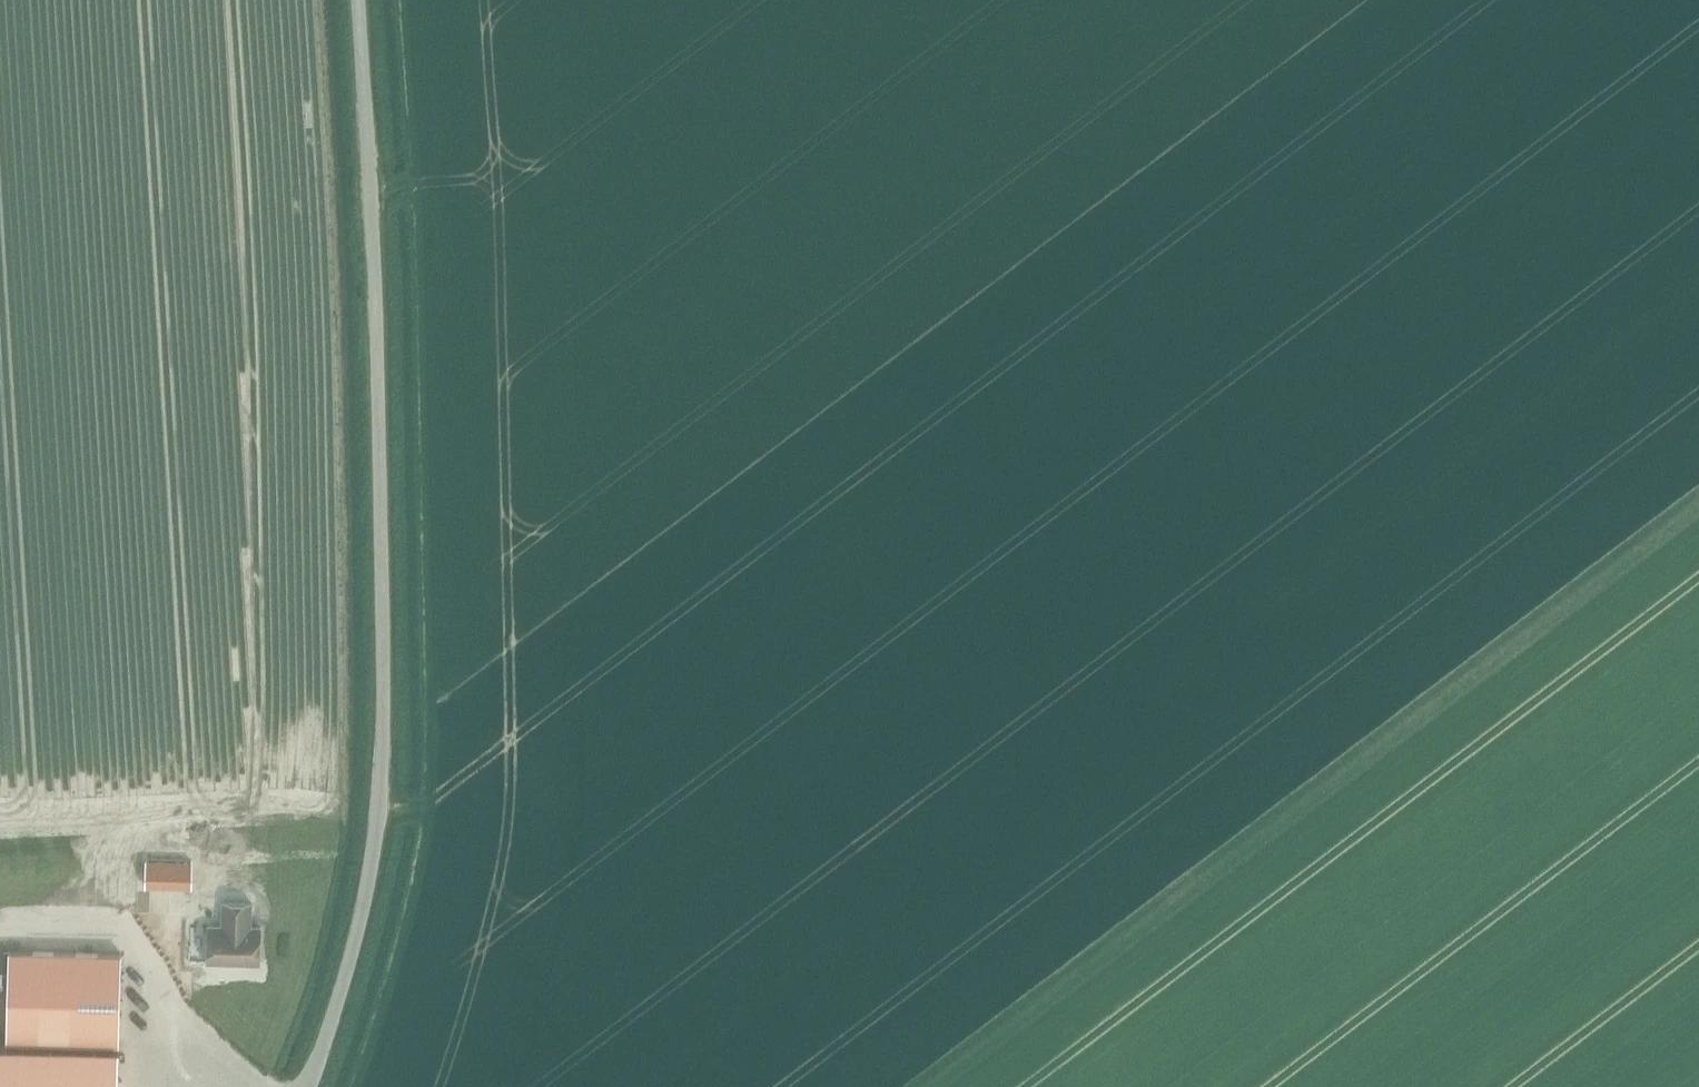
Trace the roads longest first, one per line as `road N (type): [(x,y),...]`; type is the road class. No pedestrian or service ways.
road 1 (unclassified): [(306,1086),(345,982),(373,840),(383,683),(358,0)]

